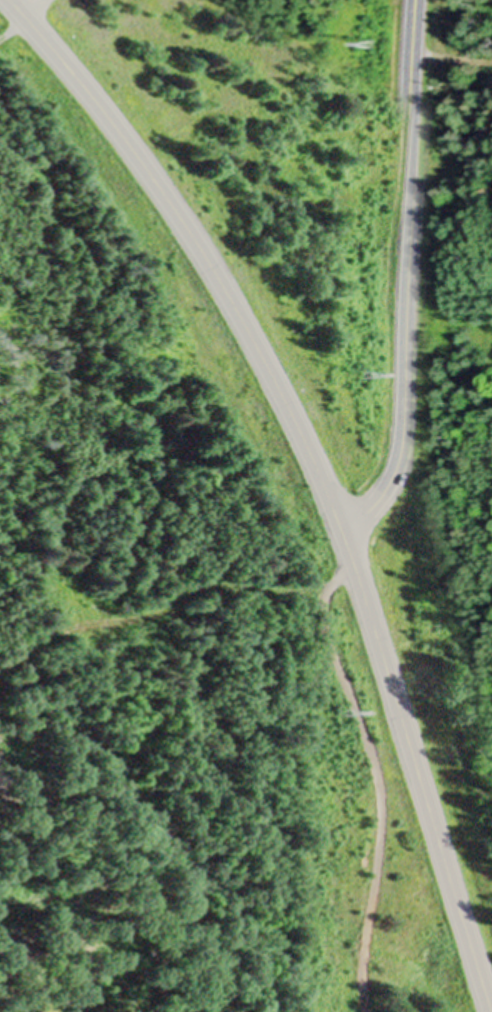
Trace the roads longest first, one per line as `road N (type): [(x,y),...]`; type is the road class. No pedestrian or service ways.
road 1 (secondary): [(483,1011),(340,532),(258,350),(173,206),(11,0)]
road 2 (tertiary): [(340,532),(381,492),(398,444),(422,0)]
road 3 (track): [(361,1011),(376,808),(371,759),(325,623),(323,594),(340,532)]

